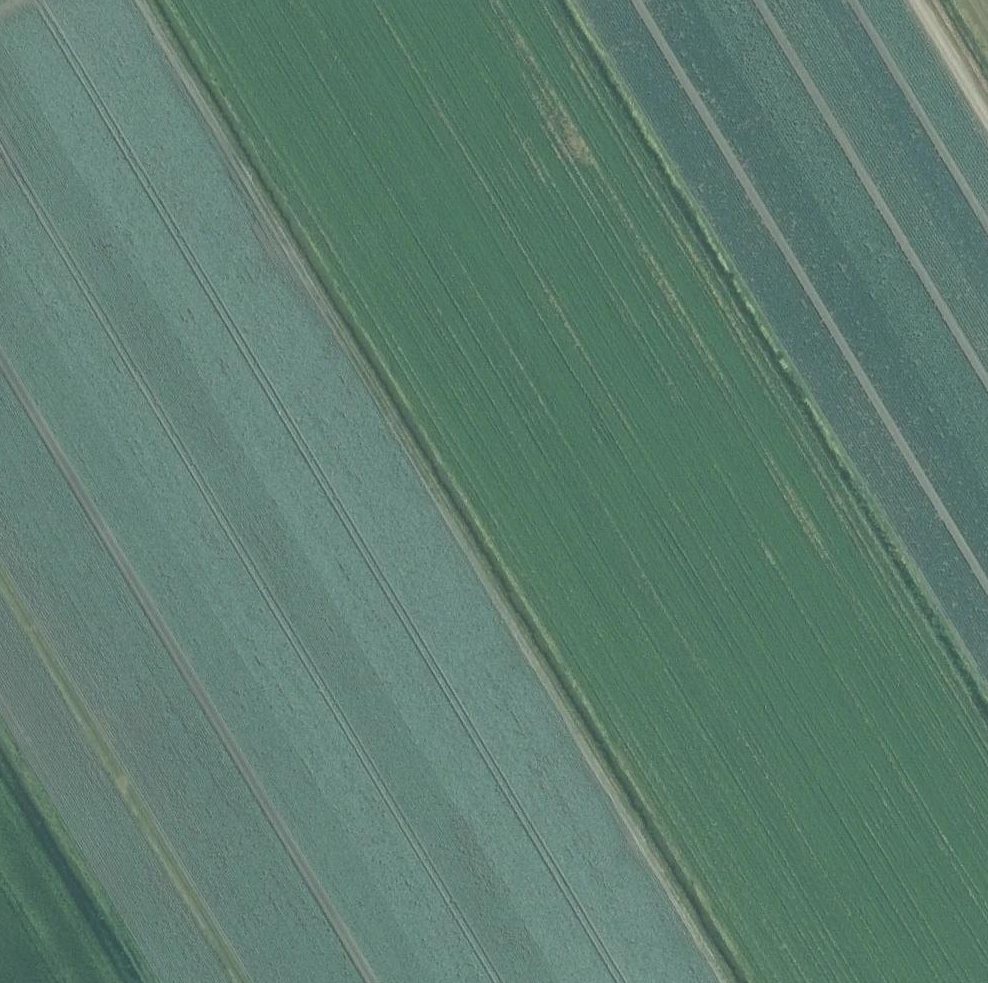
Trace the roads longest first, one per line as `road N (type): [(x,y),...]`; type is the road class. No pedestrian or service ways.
road 1 (track): [(918,0),(987,117)]

